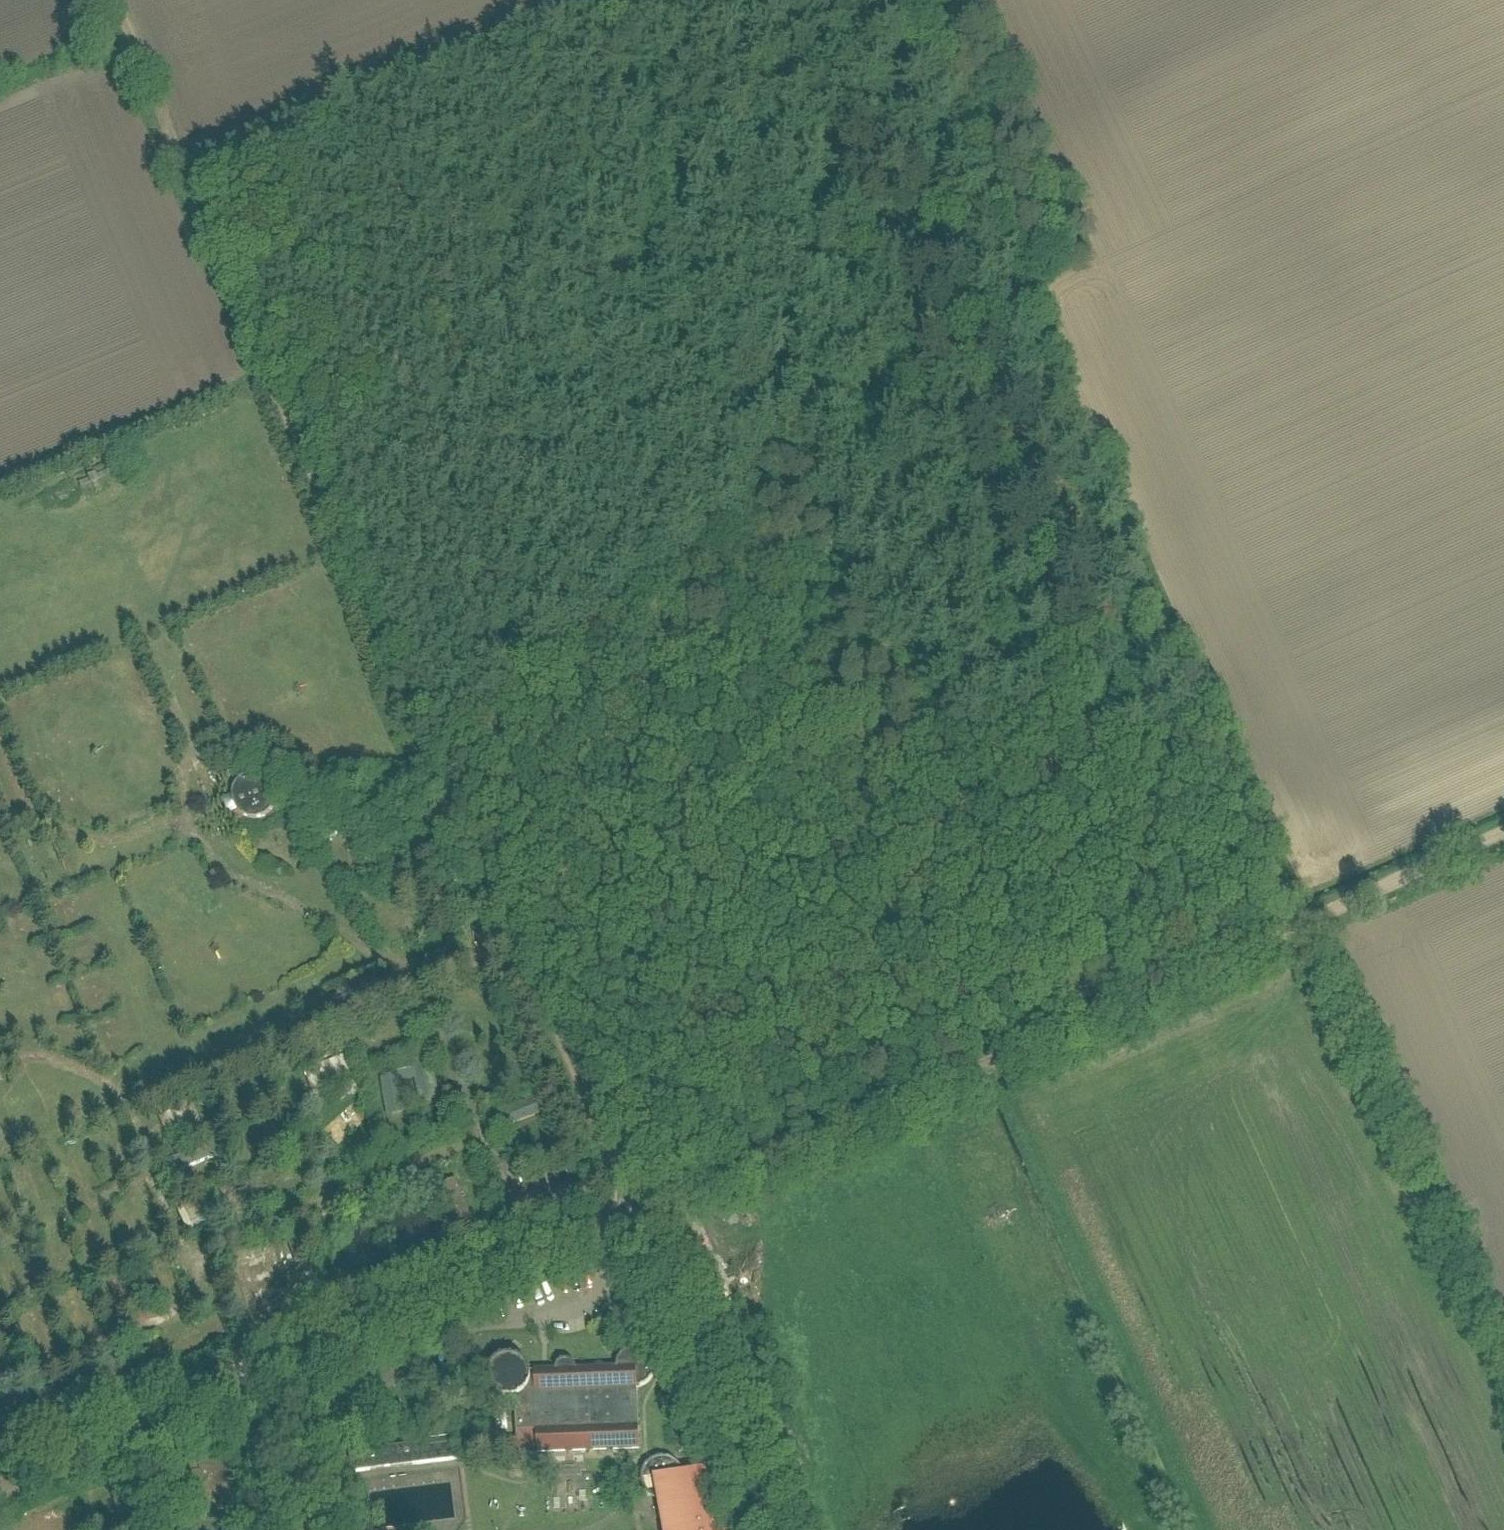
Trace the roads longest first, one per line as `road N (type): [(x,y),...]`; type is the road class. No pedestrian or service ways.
road 1 (track): [(112,0),(631,1213),(1503,835)]
road 2 (unclassified): [(0,1490),(631,1213)]

